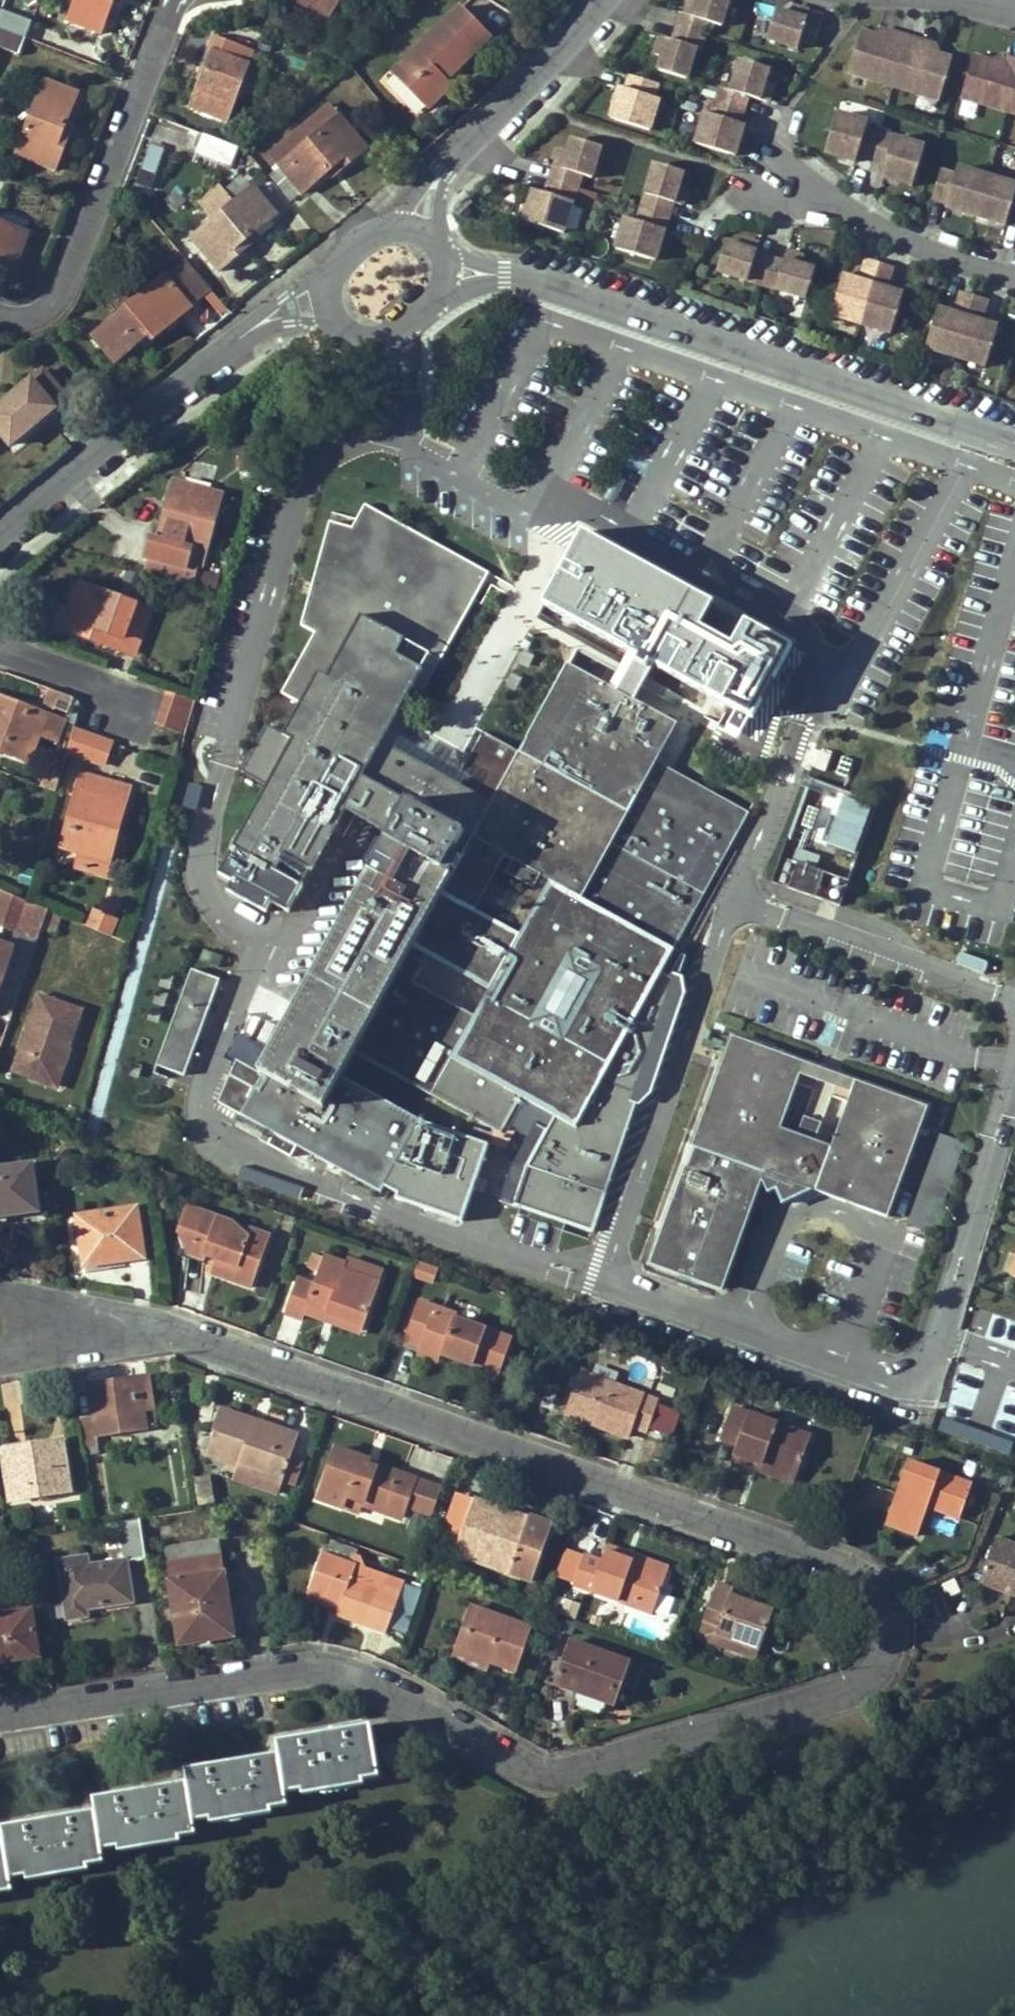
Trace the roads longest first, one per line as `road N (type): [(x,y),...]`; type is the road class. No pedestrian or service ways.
road 1 (residential): [(0,1704),(280,1661),(369,1674),(554,1778),(871,1676),(885,1579),(178,1327)]
road 2 (residential): [(447,274),(564,291),(1014,445)]
road 3 (residential): [(0,535),(252,331),(327,300)]
road 4 (residential): [(0,308),(54,292),(168,0)]
road 5 (residential): [(415,228),(441,172),(525,99),(604,0)]
road 6 (residential): [(1014,267),(930,243),(735,165)]
road 7 (residential): [(178,1327),(0,1287)]
road 8 (residential): [(178,1327),(0,1354)]
road 9 (residential): [(327,300),(343,333),(359,338),(398,329),(443,291),(447,274)]
road 10 (residential): [(0,643),(136,694)]
road 11 (residential): [(415,228),(380,232),(332,269),(327,300)]

